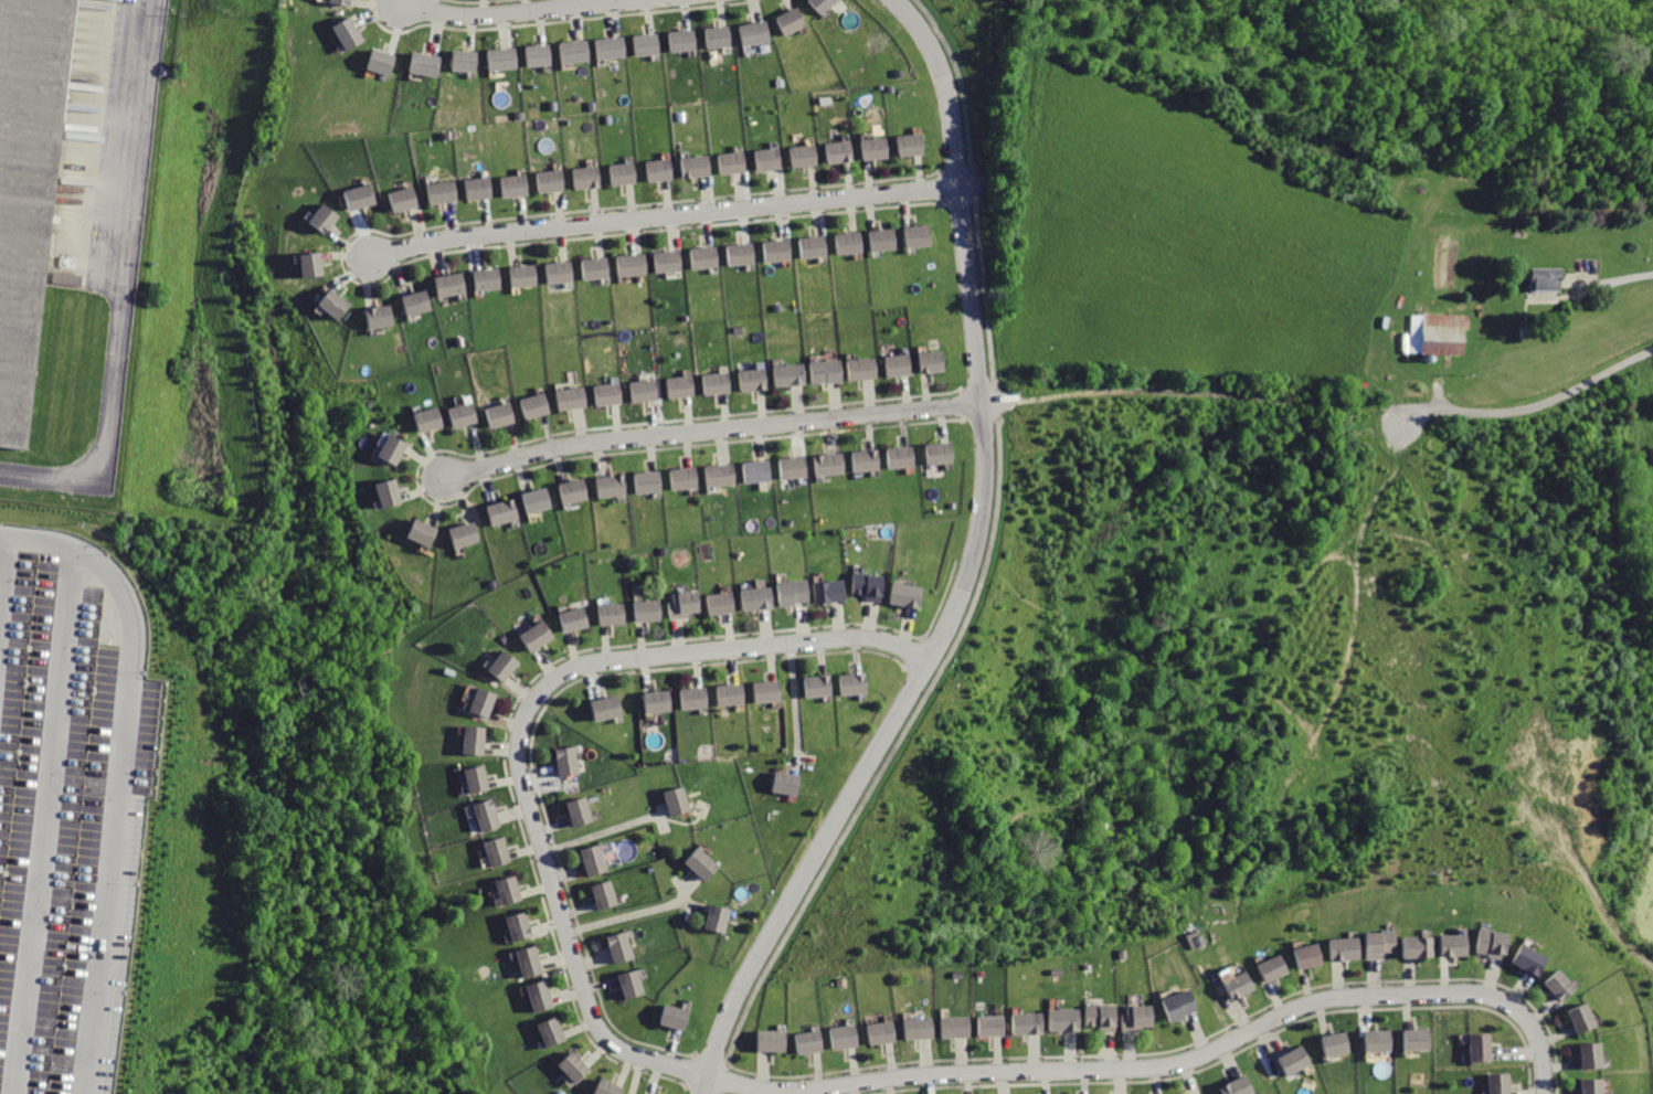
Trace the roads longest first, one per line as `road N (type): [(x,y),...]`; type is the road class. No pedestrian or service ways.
road 1 (residential): [(603,1032),(617,1047),(709,1081),(808,1090),(1164,1066),(1325,1001),(1469,992),(1500,998),(1525,1015),(1540,1042),(1544,1093)]
road 2 (residential): [(603,1032),(522,762),(529,713),(544,690),(579,667),(858,637),(931,660)]
road 3 (residential): [(706,1093),(763,948),(966,587),(986,506),(986,404)]
road 4 (residential): [(962,185),(438,241),(372,256)]
road 5 (residential): [(451,479),(574,446),(986,404)]
road 6 (residential): [(986,404),(955,106),(937,51),(899,0)]
road 7 (track): [(986,404),(1096,385),(1219,385),(1332,399),(1349,413)]
road 8 (residential): [(633,0),(485,15),(407,7)]
road 9 (residential): [(1442,403),(1476,414),(1533,407),(1652,355)]

